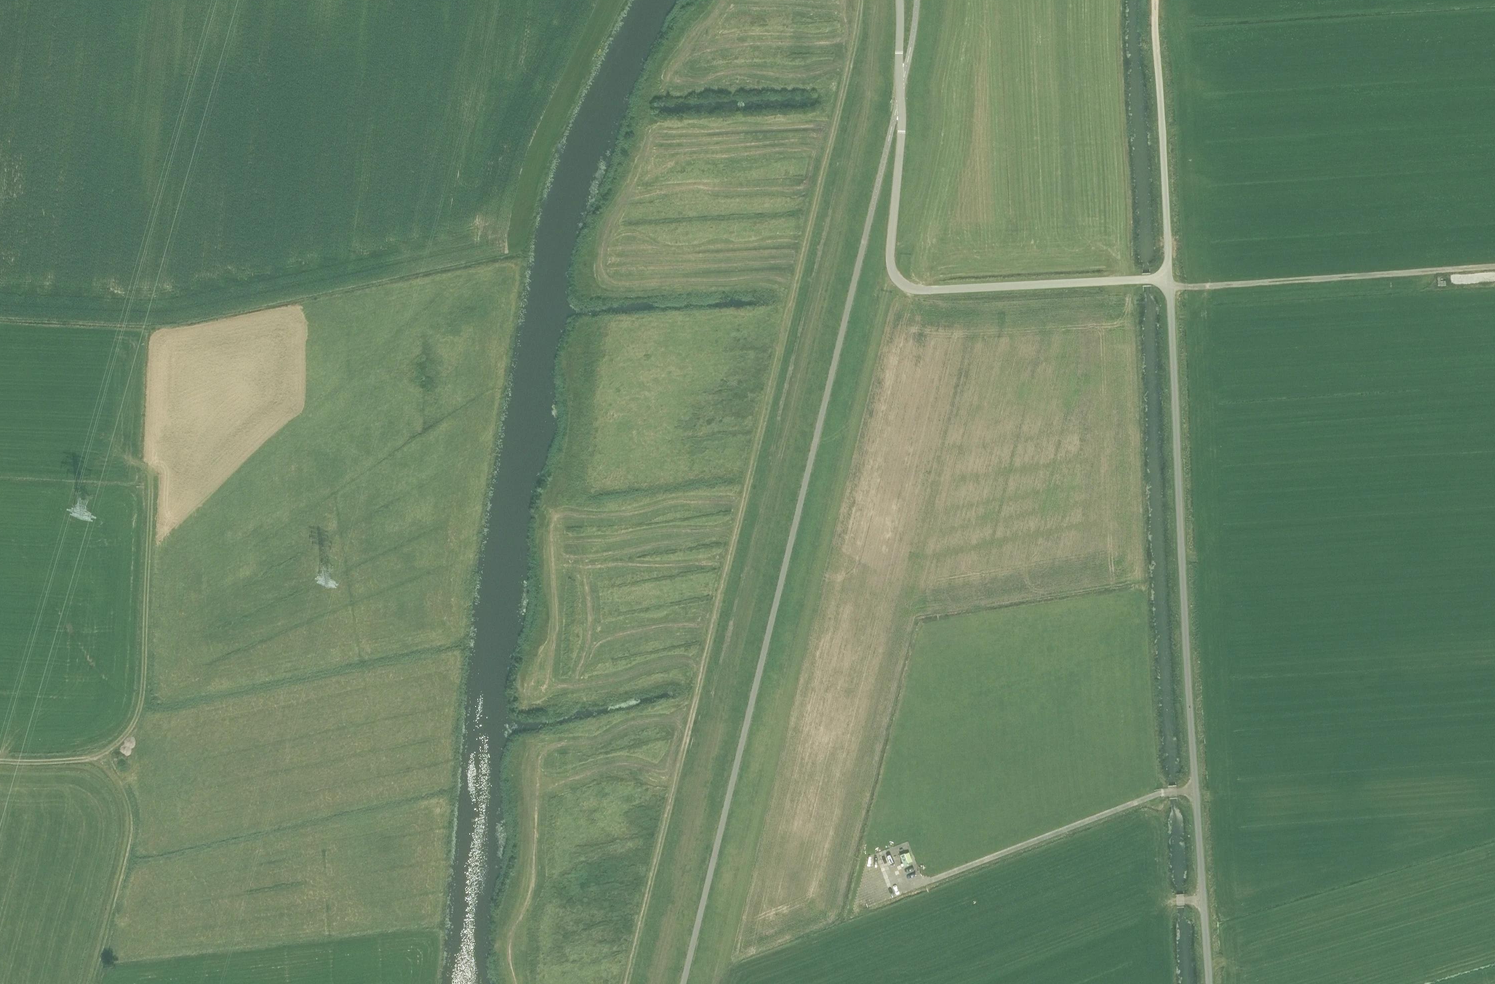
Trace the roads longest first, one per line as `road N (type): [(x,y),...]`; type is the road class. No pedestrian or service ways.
road 1 (unclassified): [(1209,983),(1168,278)]
road 2 (unclassified): [(1168,278),(924,289),(896,278),(890,259),(902,128),(900,0)]
road 3 (unclassified): [(1168,278),(1155,23)]

